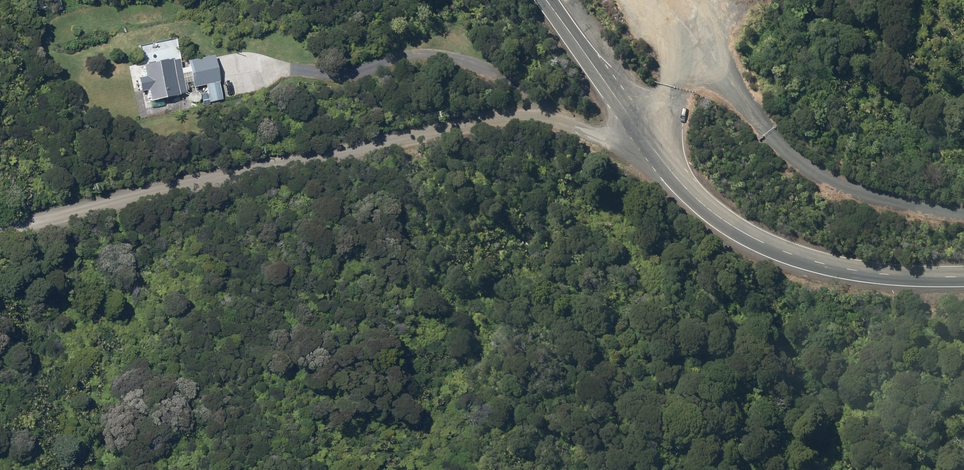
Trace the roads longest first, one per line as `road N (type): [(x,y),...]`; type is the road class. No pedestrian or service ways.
road 1 (unclassified): [(0,231),(480,121),(538,115),(599,138),(641,133)]
road 2 (secondary): [(641,133),(707,208),(788,253),(854,271),(963,278)]
road 3 (track): [(221,71),(348,72),(425,53),(469,60),(503,76),(522,88),(538,115)]
road 4 (secondary): [(546,0),(641,133)]

